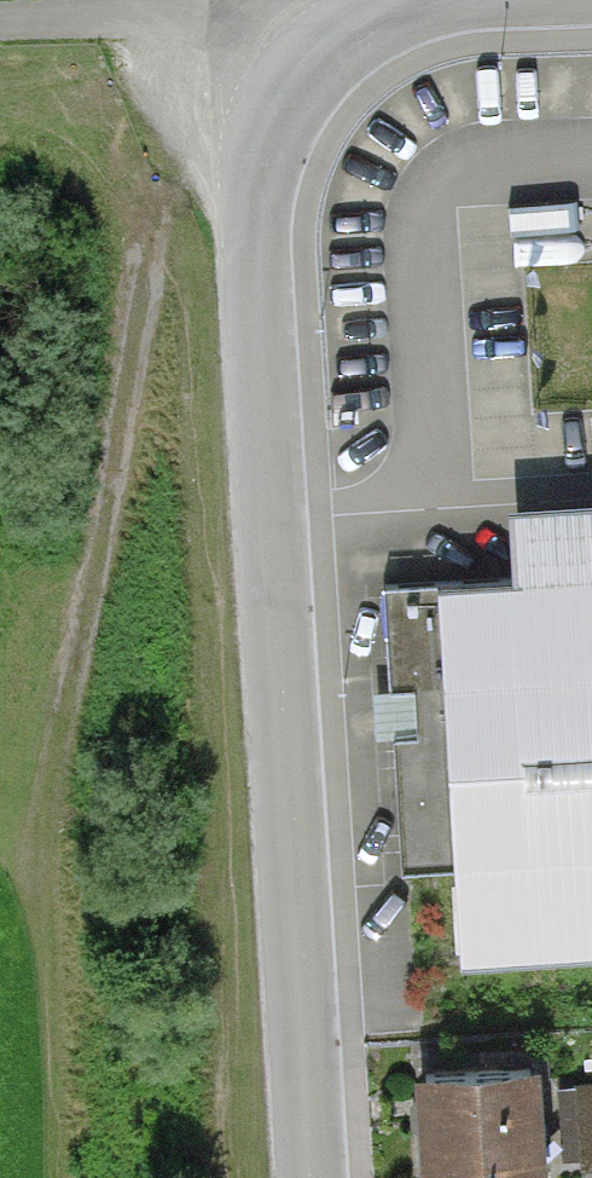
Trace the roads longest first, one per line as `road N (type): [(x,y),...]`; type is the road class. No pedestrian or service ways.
road 1 (residential): [(280,108),(254,189),(302,1177)]
road 2 (track): [(48,824),(159,196),(195,127),(280,108)]
road 3 (track): [(0,23),(246,15),(324,48)]
road 4 (unclassified): [(431,0),(382,13),(324,48),(280,108)]

